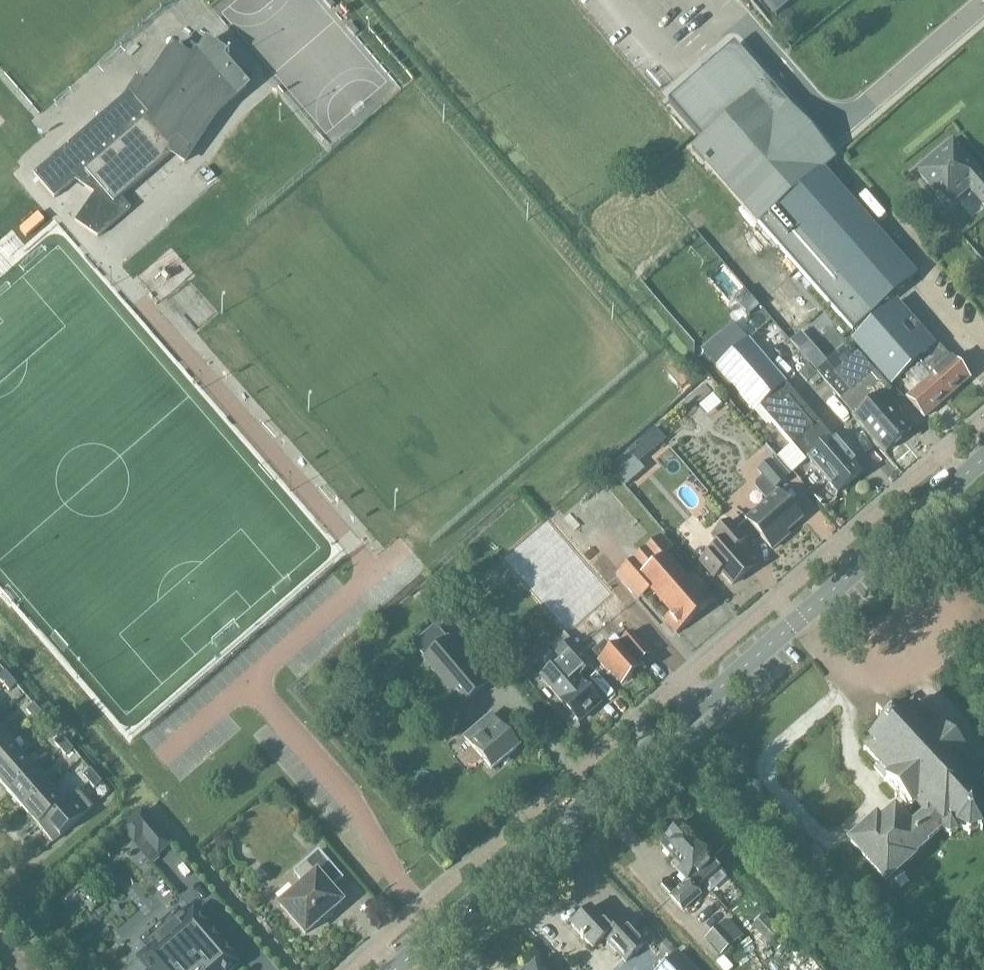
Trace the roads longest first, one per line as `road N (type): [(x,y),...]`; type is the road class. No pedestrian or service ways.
road 1 (tertiary): [(394,969),(983,460)]

